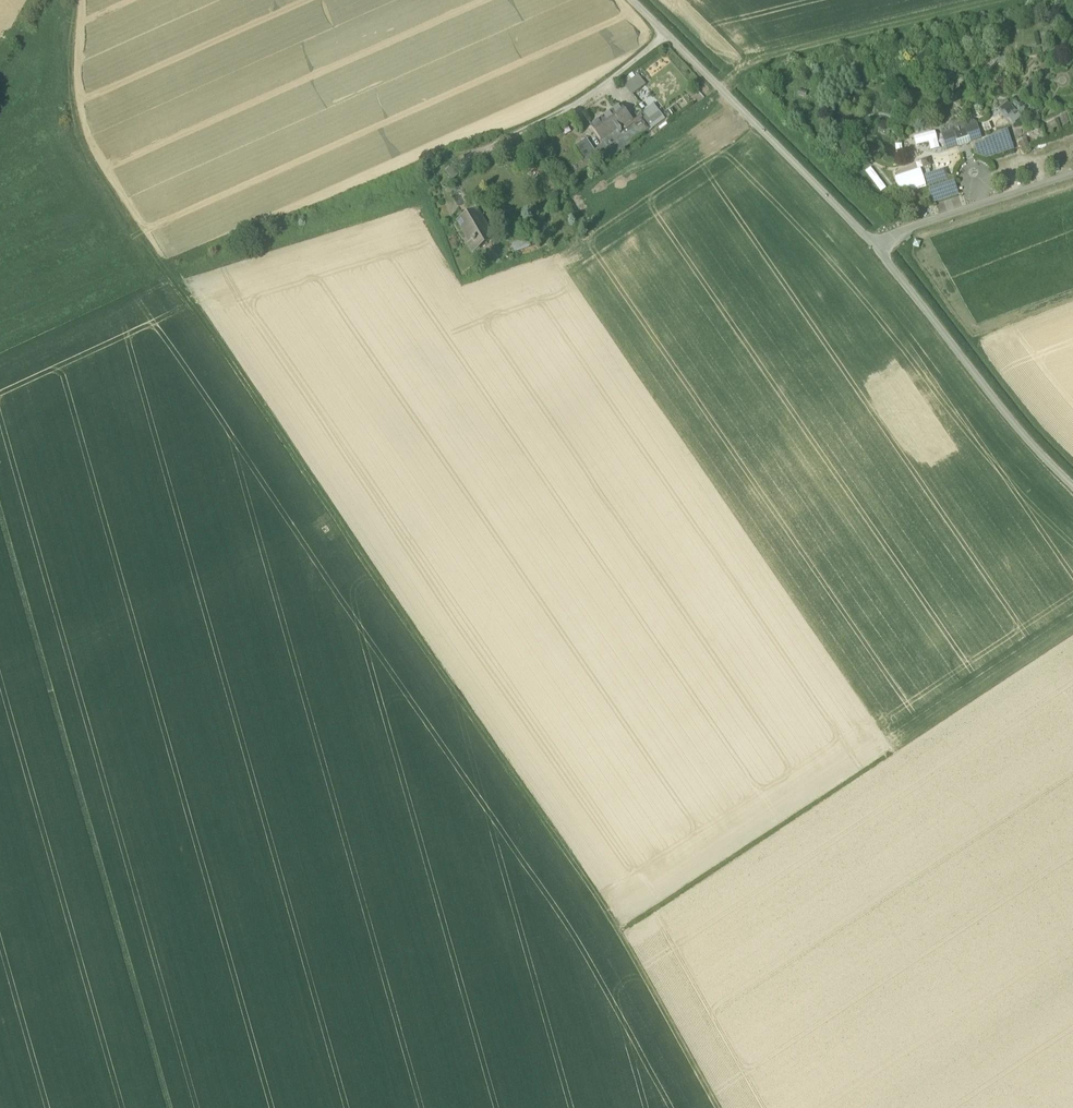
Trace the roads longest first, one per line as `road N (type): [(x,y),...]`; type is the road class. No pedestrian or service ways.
road 1 (track): [(75,0),(70,122),(622,935),(717,1107)]
road 2 (unclassified): [(1072,479),(1011,421),(976,363),(830,195),(632,0)]

